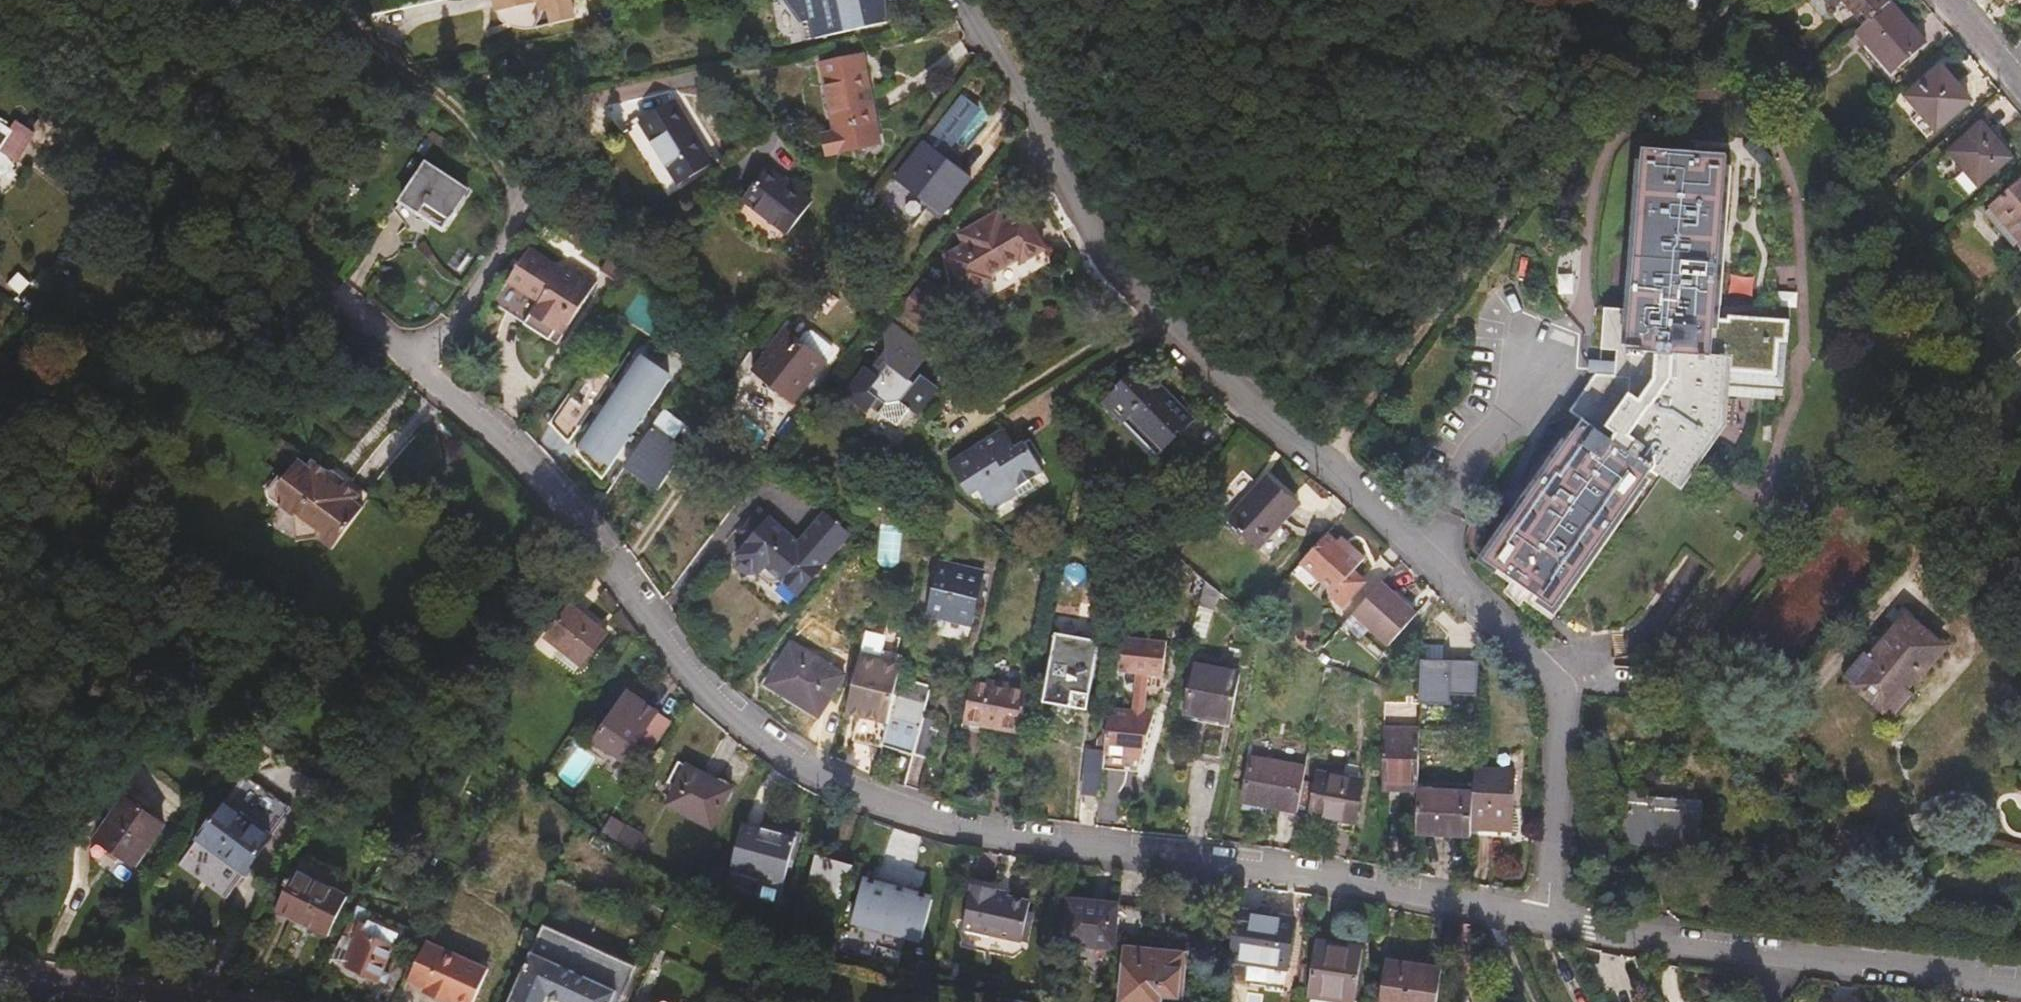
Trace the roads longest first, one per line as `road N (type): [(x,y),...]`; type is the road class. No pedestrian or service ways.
road 1 (residential): [(305,254),(588,541),(703,699),(850,799),(978,832),(1545,923)]
road 2 (residential): [(1545,923),(1563,692),(1400,529),(1267,427),(1116,285),(960,0)]
road 3 (track): [(1744,0),(1520,207),(1320,466)]
road 4 (track): [(36,9),(305,254)]
road 5 (residential): [(1755,951),(2020,985)]
road 6 (track): [(536,178),(360,6)]
road 7 (residential): [(1545,923),(1755,951)]
road 8 (unclassified): [(176,1001),(0,980)]

